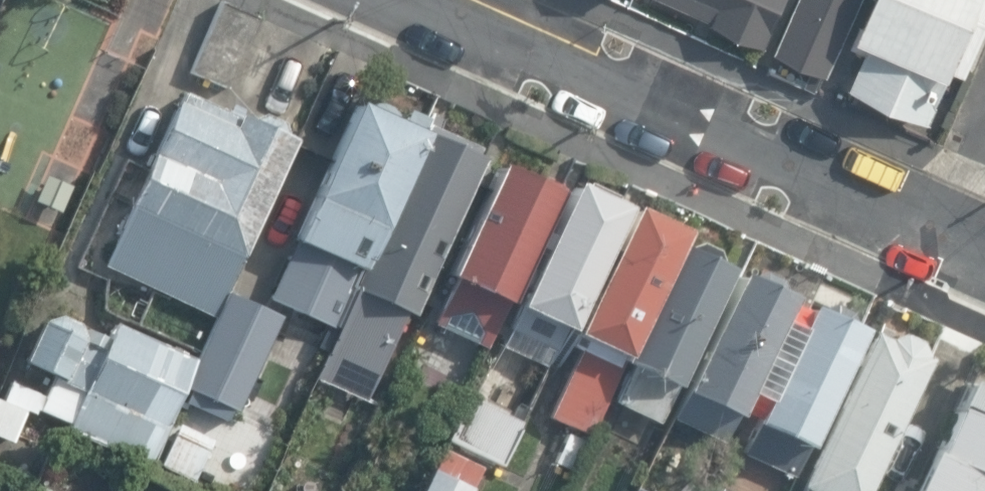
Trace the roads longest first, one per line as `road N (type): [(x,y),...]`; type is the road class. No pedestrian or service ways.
road 1 (residential): [(948,229),(423,0)]

